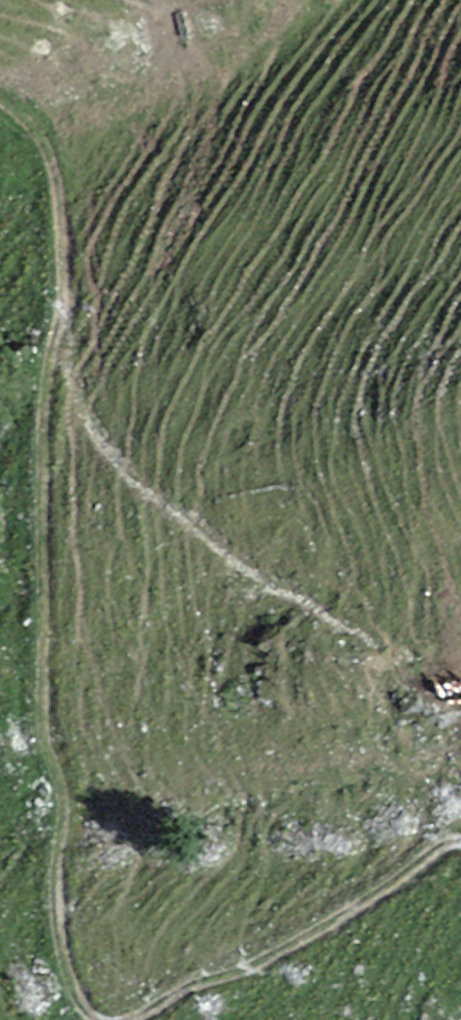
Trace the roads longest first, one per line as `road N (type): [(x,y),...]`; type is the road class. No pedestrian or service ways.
road 1 (track): [(97,1019),(74,990),(61,948),(64,809),(44,722),(41,477),(47,373),(64,299)]
road 2 (track): [(460,843),(440,847),(272,959),(176,994),(134,1019)]
road 3 (track): [(64,299),(48,153),(34,128),(0,99)]

